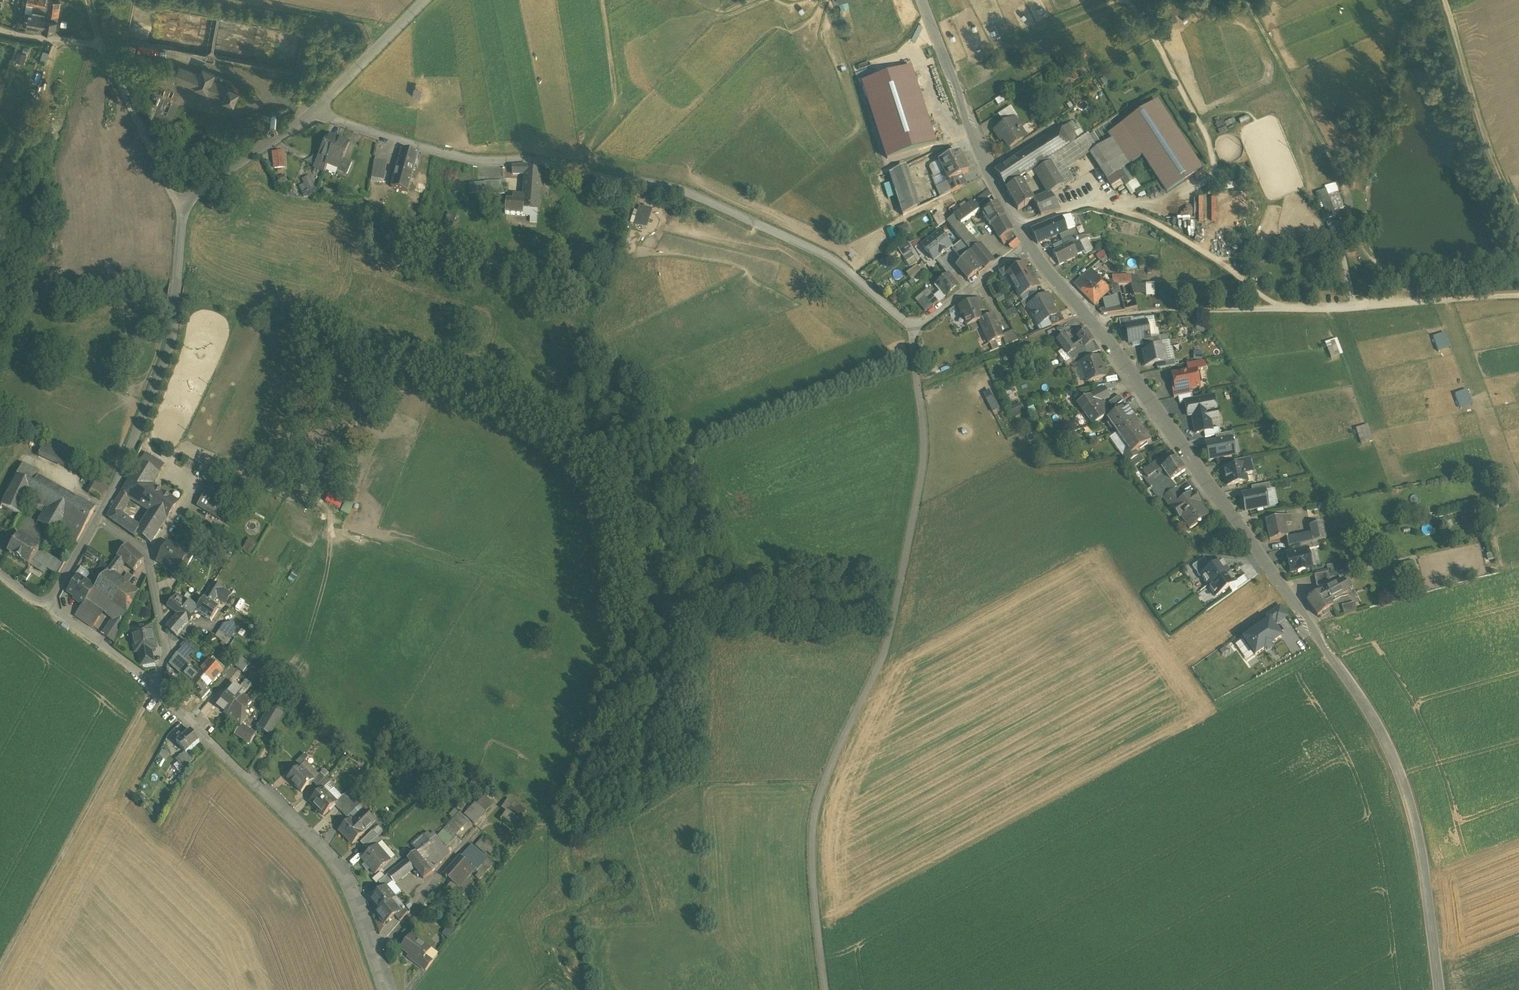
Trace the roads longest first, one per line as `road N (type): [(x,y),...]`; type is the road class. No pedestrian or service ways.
road 1 (tertiary): [(1439,989),(1416,822),(1388,748),(1306,617),(1028,247)]
road 2 (track): [(594,333),(701,451),(720,614),(699,777),(711,967),(823,969)]
road 3 (unclassified): [(827,989),(811,825),(883,655),(896,604),(925,444),(912,329)]
road 4 (residential): [(912,329),(832,260),(684,193),(529,160),(475,162),(314,110)]
road 5 (residential): [(387,989),(350,885),(150,684)]
road 6 (track): [(156,689),(0,972)]
road 7 (residential): [(181,213),(171,341),(99,516)]
road 8 (residential): [(181,213),(103,45),(0,31)]
road 9 (tertiary): [(1028,247),(997,194),(922,0)]
road 10 (track): [(1518,216),(1445,0)]
road 11 (track): [(314,110),(277,95),(236,115),(180,92),(164,130),(148,143)]
road 12 (track): [(1246,0),(1343,182)]
road 13 (residential): [(314,110),(181,213)]
road 14 (residential): [(167,653),(148,556),(99,516)]
road 15 (residential): [(425,0),(314,110)]
road 16 (track): [(277,95),(236,74),(130,49)]
road 17 (residential): [(1028,247),(912,329)]
road 18 (track): [(1127,0),(1199,121)]
road 19 (residential): [(150,684),(50,608)]

